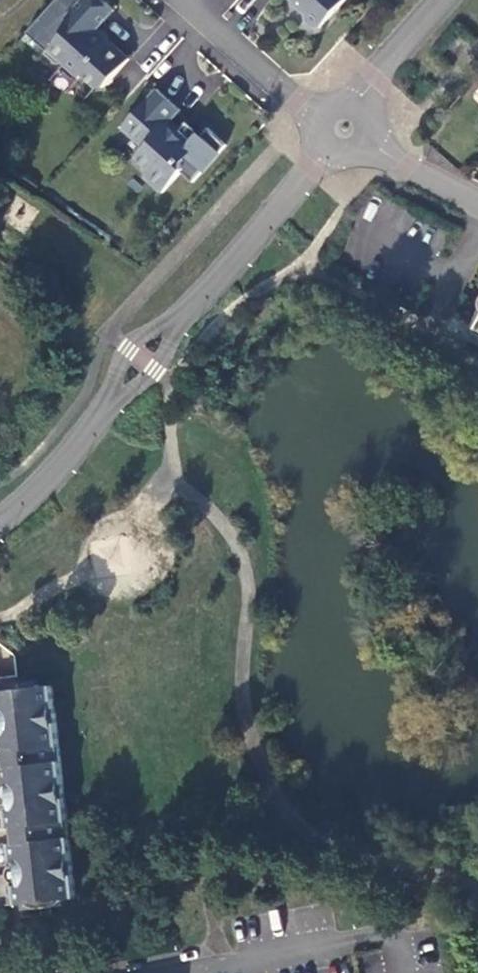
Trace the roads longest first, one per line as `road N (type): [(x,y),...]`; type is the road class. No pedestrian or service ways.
road 1 (residential): [(187,315),(326,151)]
road 2 (residential): [(319,118),(184,0)]
road 3 (residential): [(0,520),(68,459),(108,408)]
road 4 (residential): [(355,104),(444,0)]
road 5 (residential): [(187,315),(128,351),(108,408)]
road 6 (residential): [(477,205),(369,143)]
road 7 (residential): [(108,408),(154,371),(187,315)]

